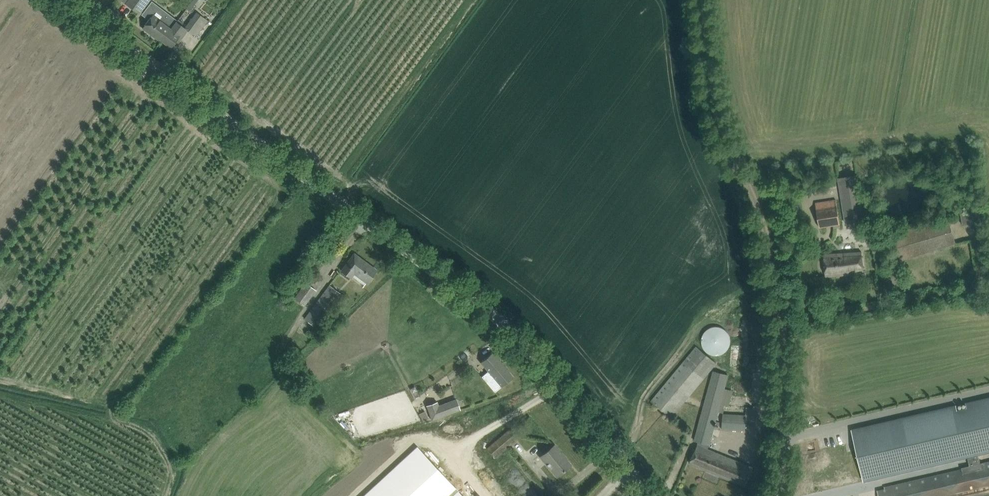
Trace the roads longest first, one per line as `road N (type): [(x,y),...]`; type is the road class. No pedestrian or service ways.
road 1 (tertiary): [(652,495),(486,307),(64,0)]
road 2 (track): [(778,306),(760,212),(717,86),(705,0)]
road 3 (unclassified): [(774,495),(784,381),(778,306)]

